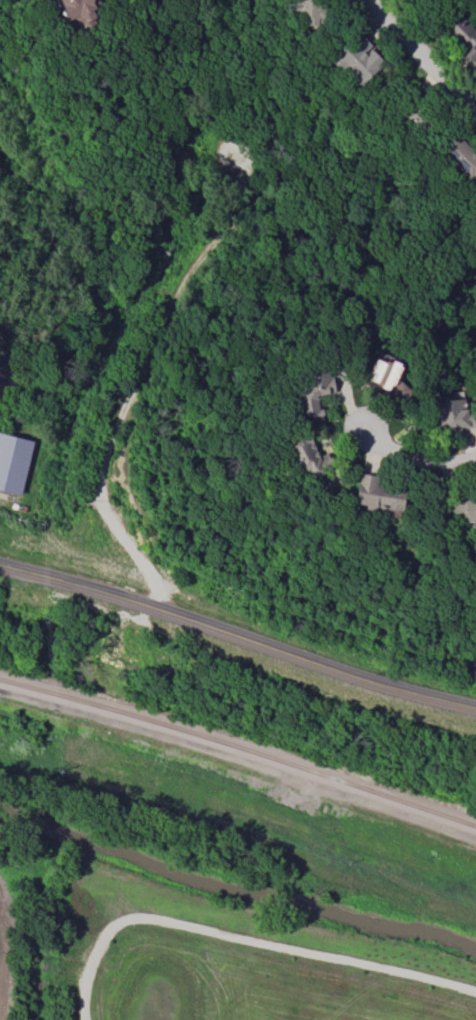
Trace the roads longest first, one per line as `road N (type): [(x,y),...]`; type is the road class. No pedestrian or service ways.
road 1 (residential): [(159,608),(159,583),(130,556),(97,471),(170,296),(246,193),(247,173),(234,152)]
road 2 (tertiary): [(0,565),(475,705)]
road 3 (residential): [(475,113),(367,0)]
road 4 (residential): [(475,460),(407,457),(358,426)]

